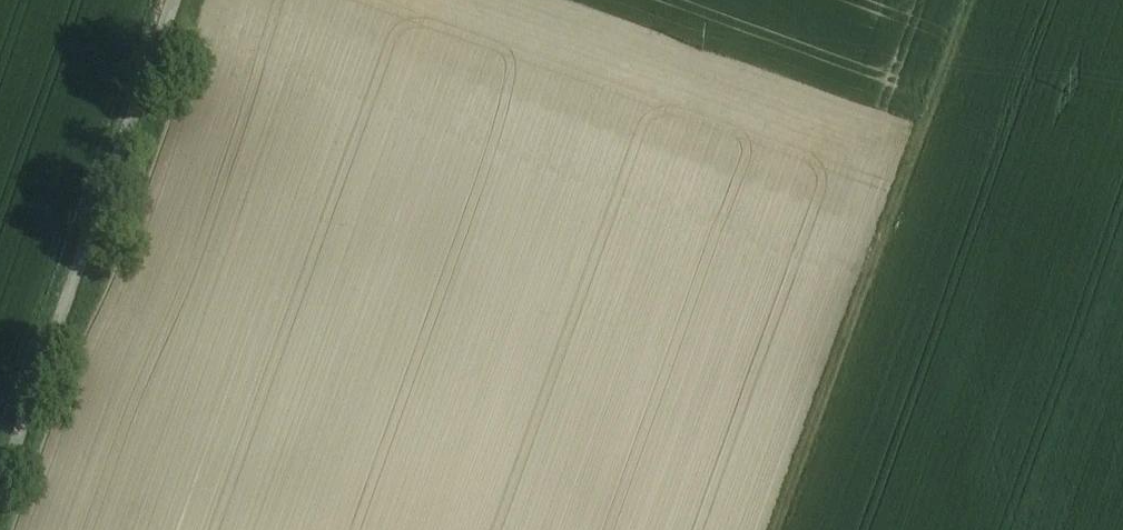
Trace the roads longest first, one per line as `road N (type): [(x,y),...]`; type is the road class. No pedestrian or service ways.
road 1 (track): [(970,0),(777,529)]
road 2 (unclassified): [(0,485),(174,0)]

